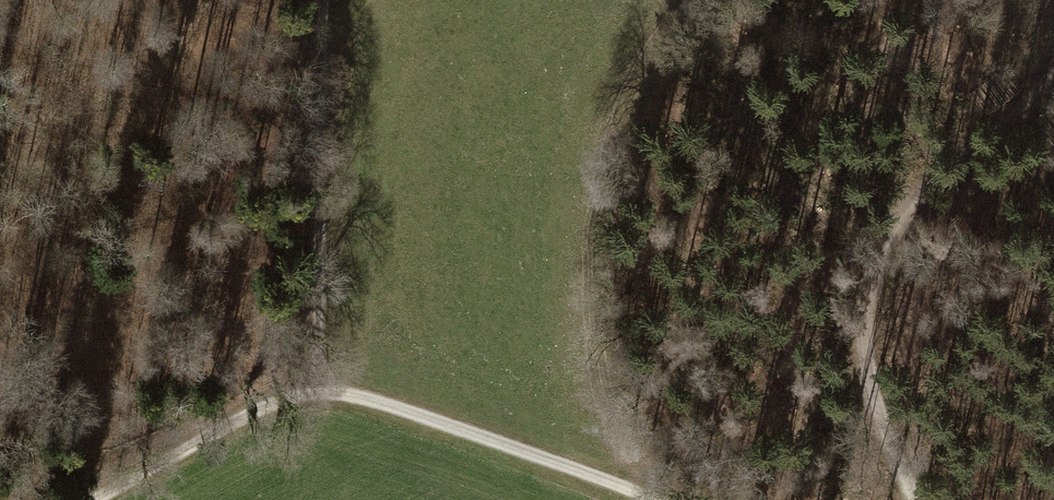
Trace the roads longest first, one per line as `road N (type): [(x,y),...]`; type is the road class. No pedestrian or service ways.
road 1 (track): [(96,499),(321,389),(385,400),(643,499)]
road 2 (track): [(914,499),(868,374),(864,326),(874,273),(904,216),(1053,79)]
road 3 (track): [(321,389),(328,0)]

